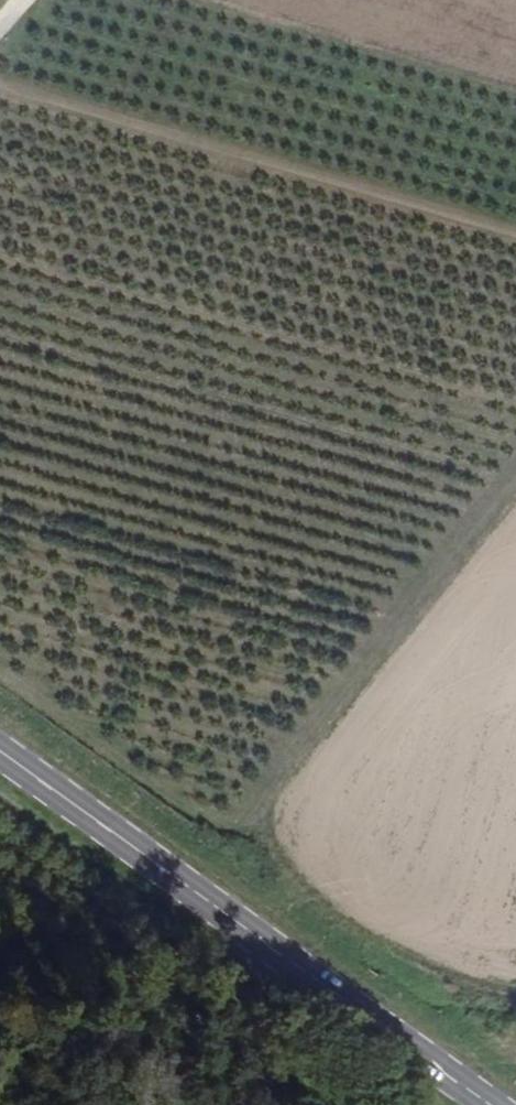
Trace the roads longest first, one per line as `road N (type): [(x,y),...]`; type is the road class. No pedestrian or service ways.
road 1 (primary): [(488,1104),(0,756)]

